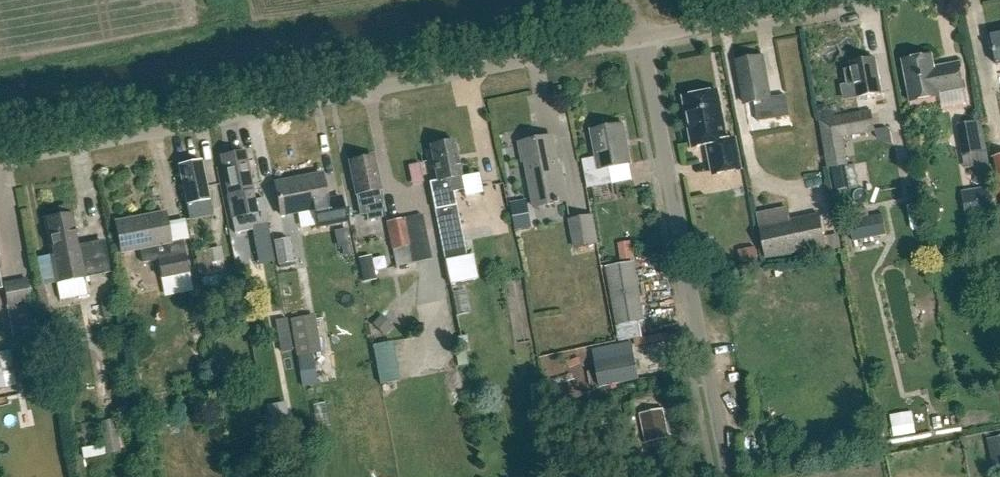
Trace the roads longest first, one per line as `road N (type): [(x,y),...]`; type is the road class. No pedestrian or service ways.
road 1 (unclassified): [(0,161),(641,37)]
road 2 (residential): [(725,476),(641,37)]
road 3 (unclassified): [(641,37),(834,0)]

